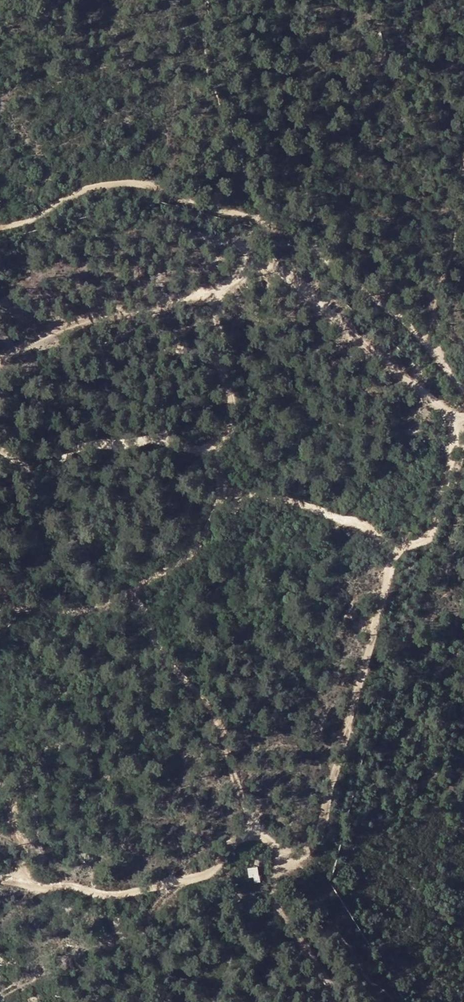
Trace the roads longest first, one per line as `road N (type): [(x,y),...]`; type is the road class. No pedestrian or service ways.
road 1 (track): [(0,874),(120,887),(257,841),(295,845),(312,839),(322,819),(384,589),(386,556),(356,526),(257,487),(227,459),(209,288)]
road 2 (track): [(0,227),(75,192),(140,183),(285,230),(425,337),(463,389)]
road 3 (track): [(0,357),(130,306),(209,288),(263,260),(452,418),(463,416)]
road 4 (track): [(386,556),(434,524),(461,418)]

